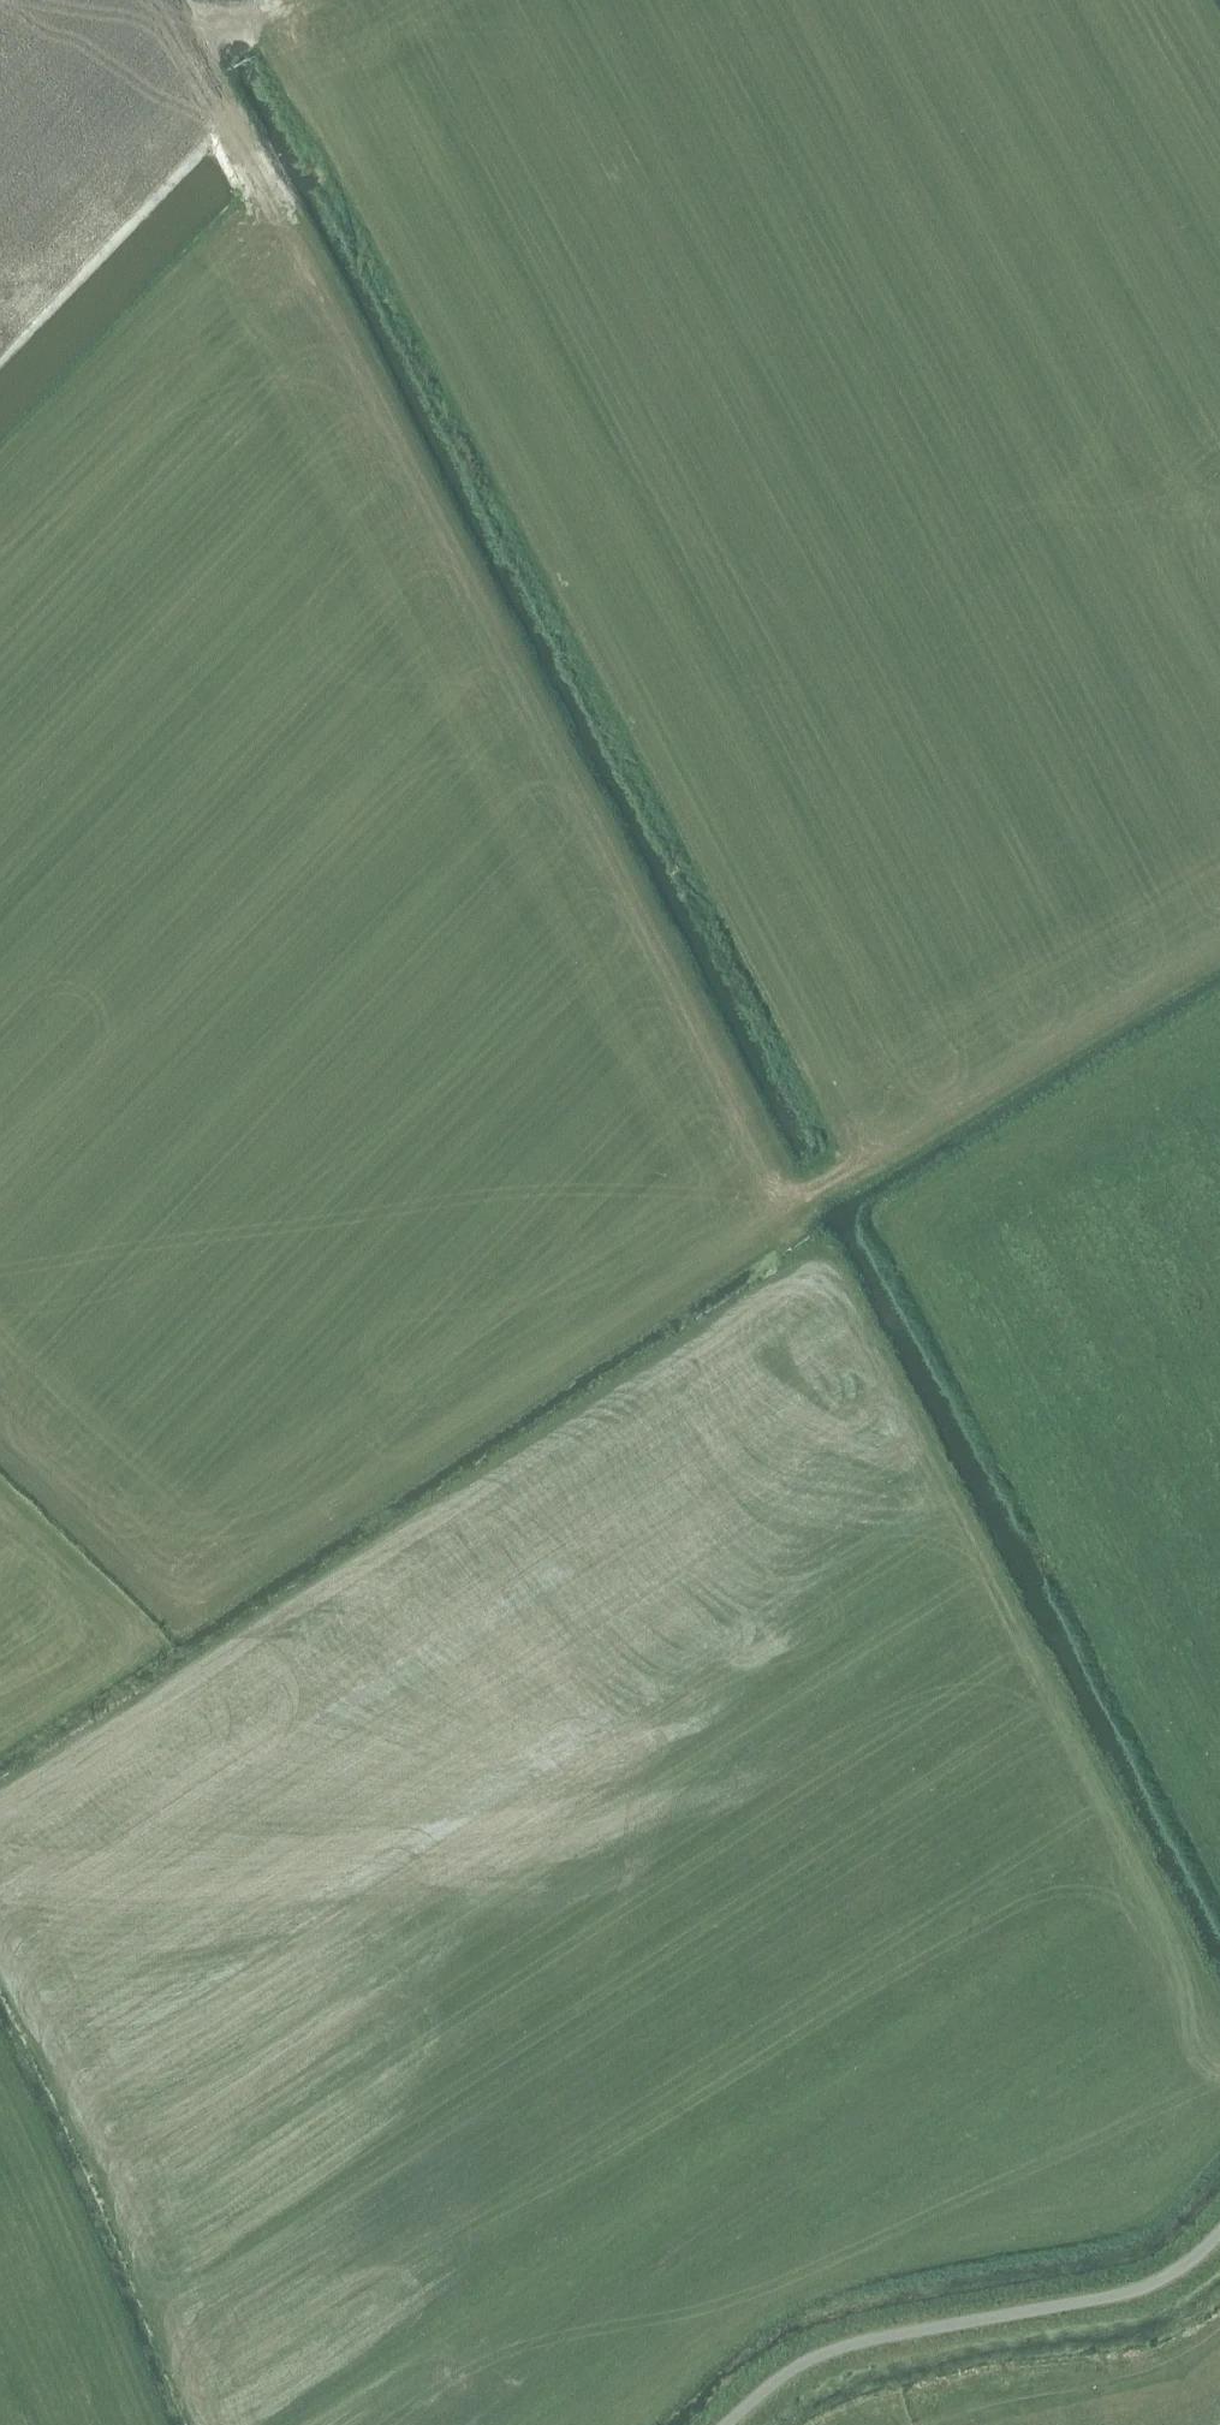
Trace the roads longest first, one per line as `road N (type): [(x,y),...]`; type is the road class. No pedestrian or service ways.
road 1 (track): [(181,0),(225,84),(248,185),(286,259),(1219,2031)]

